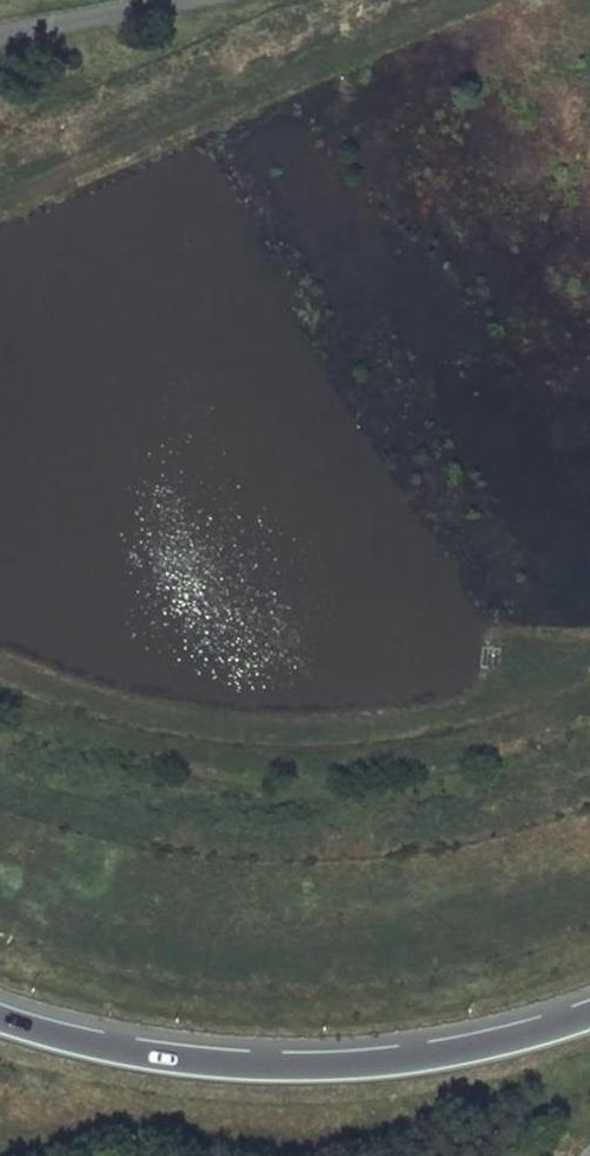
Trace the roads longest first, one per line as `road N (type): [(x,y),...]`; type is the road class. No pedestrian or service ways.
road 1 (motorway): [(589,1013),(458,1052),(353,1067),(143,1056),(0,1018)]

